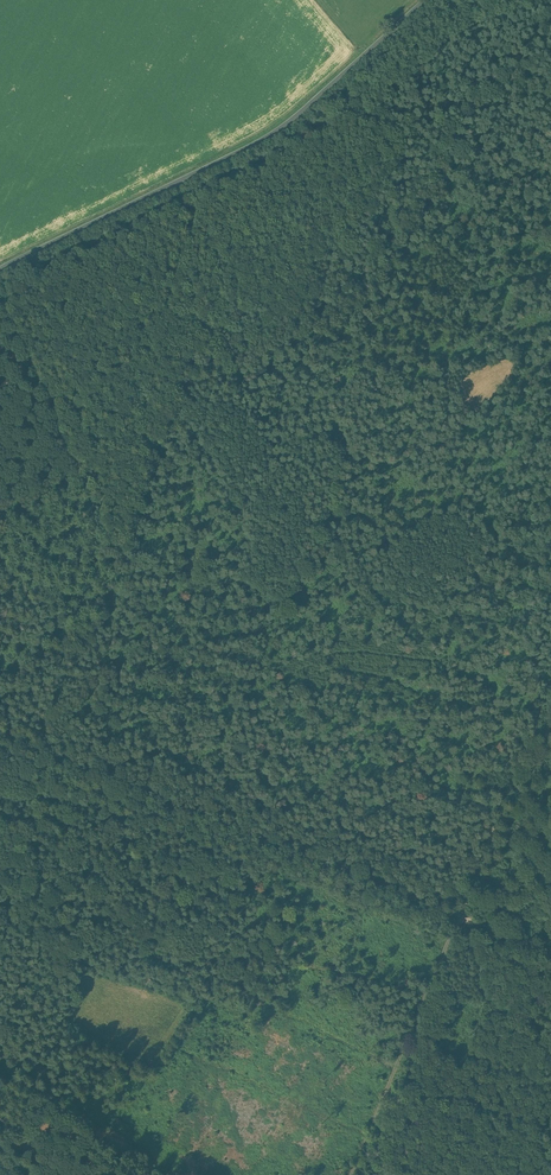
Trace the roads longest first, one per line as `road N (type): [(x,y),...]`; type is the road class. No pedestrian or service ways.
road 1 (track): [(116,552),(4,295),(151,208),(331,119),(448,16),(484,0)]
road 2 (unclassified): [(425,0),(289,122),(0,269)]
road 3 (track): [(463,912),(36,741)]
road 4 (track): [(0,908),(432,985)]
road 5 (track): [(116,552),(274,153)]
road 6 (track): [(463,912),(550,672)]
road 7 (track): [(370,1137),(463,912)]
road 8 (track): [(36,741),(78,637),(97,619),(116,552)]

